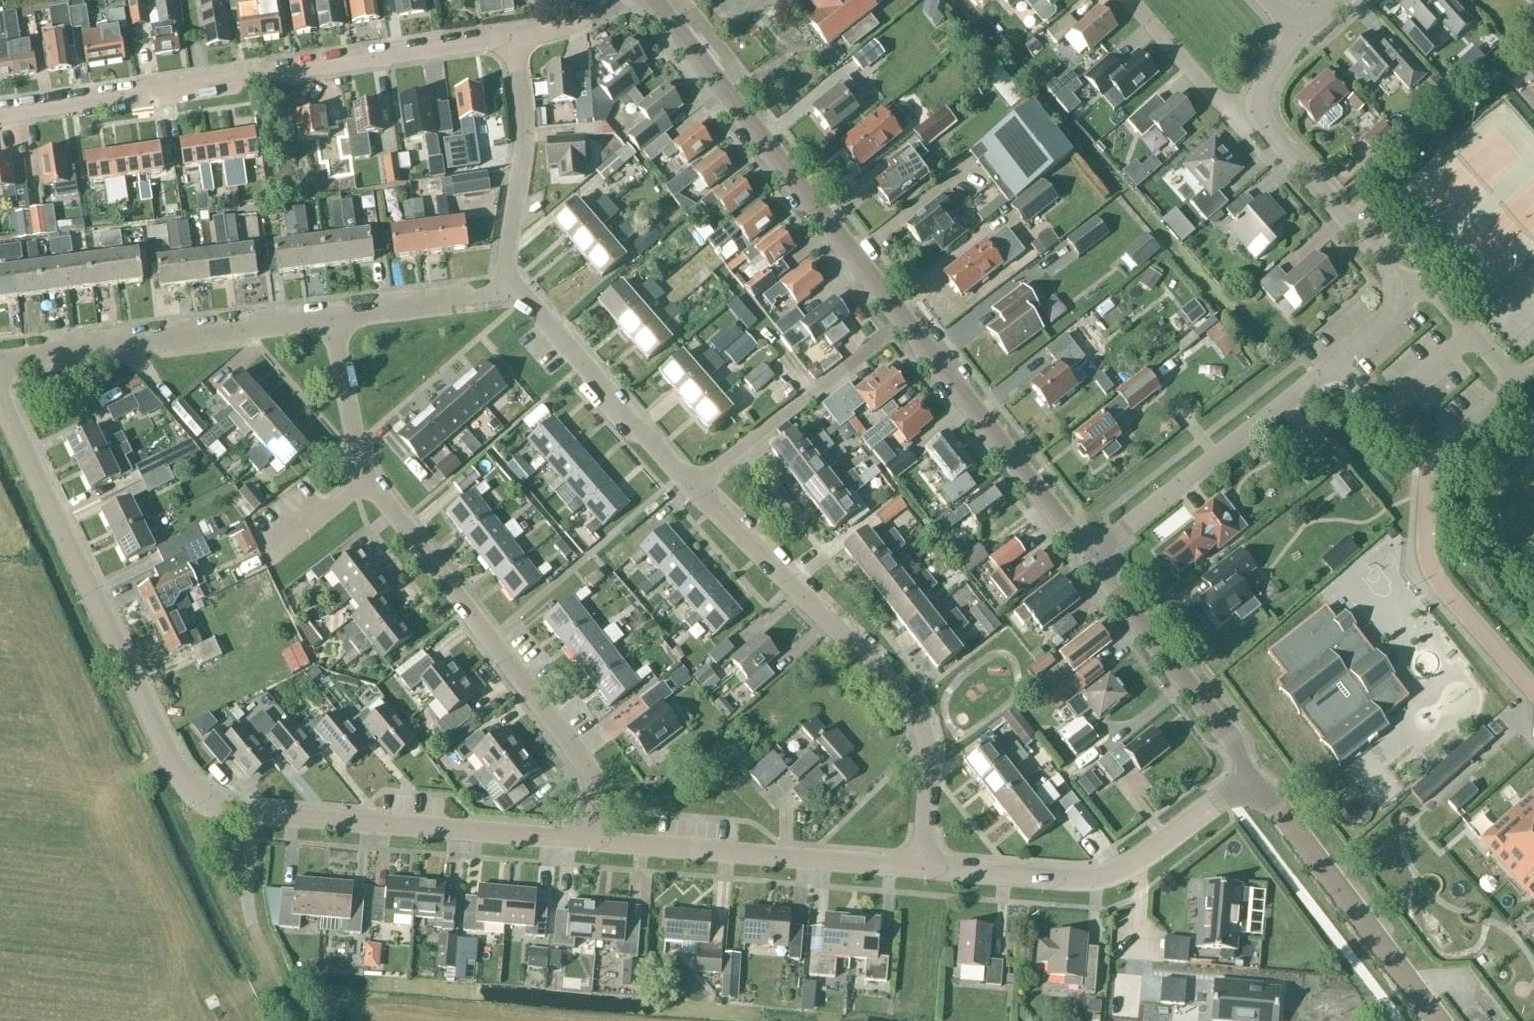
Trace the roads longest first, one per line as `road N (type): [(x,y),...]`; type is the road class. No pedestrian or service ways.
road 1 (tertiary): [(591,839),(229,811),(184,783),(0,399)]
road 2 (residential): [(591,839),(594,776),(362,470),(334,319)]
road 3 (residential): [(0,112),(516,36)]
road 4 (residential): [(921,868),(930,744),(917,713),(694,488)]
road 5 (tertiary): [(903,320),(654,0)]
road 6 (residential): [(1533,689),(1435,579),(1424,534),(1429,470),(1334,363)]
road 7 (residential): [(1334,363),(1411,292),(1268,130),(1259,104)]
road 8 (residential): [(0,365),(334,319)]
road 9 (tertiary): [(921,868),(591,839)]
road 10 (tertiary): [(1227,796),(1103,876),(921,868)]
road 11 (residential): [(1090,556),(1334,363)]
road 12 (tertiary): [(1439,1020),(1255,780)]
road 13 (tertiary): [(1090,556),(903,320)]
road 14 (tertiary): [(1255,780),(1090,556)]
road 15 (residential): [(694,488),(529,304),(502,294)]
road 16 (residential): [(694,488),(903,320)]
road 17 (residential): [(502,294),(526,145),(516,36)]
road 18 (residential): [(1259,104),(1221,105),(1130,0)]
road 19 (residential): [(334,319),(502,294)]

